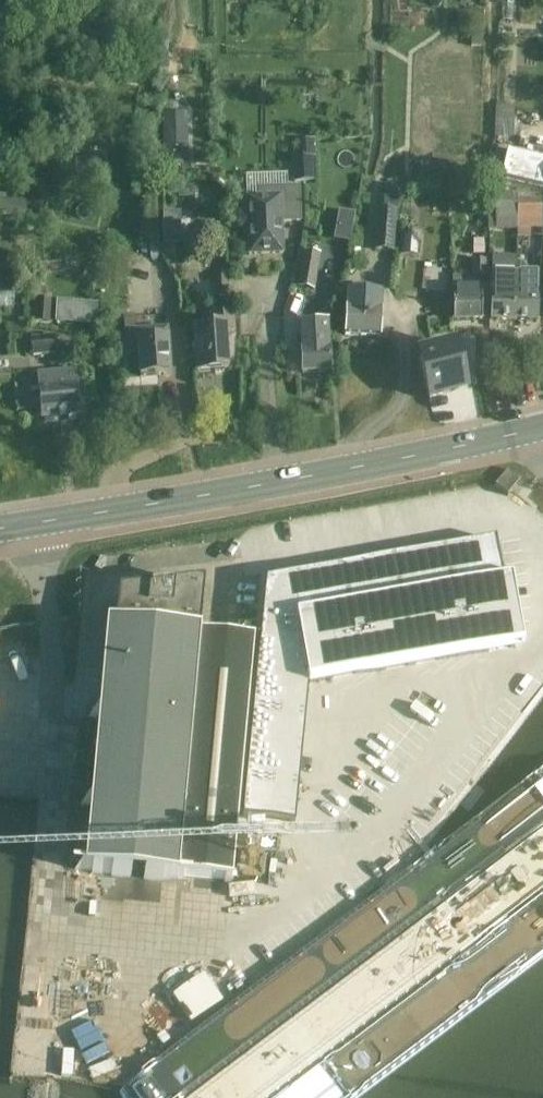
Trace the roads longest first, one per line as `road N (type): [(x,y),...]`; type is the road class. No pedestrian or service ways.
road 1 (tertiary): [(542,427),(295,480),(0,525)]

